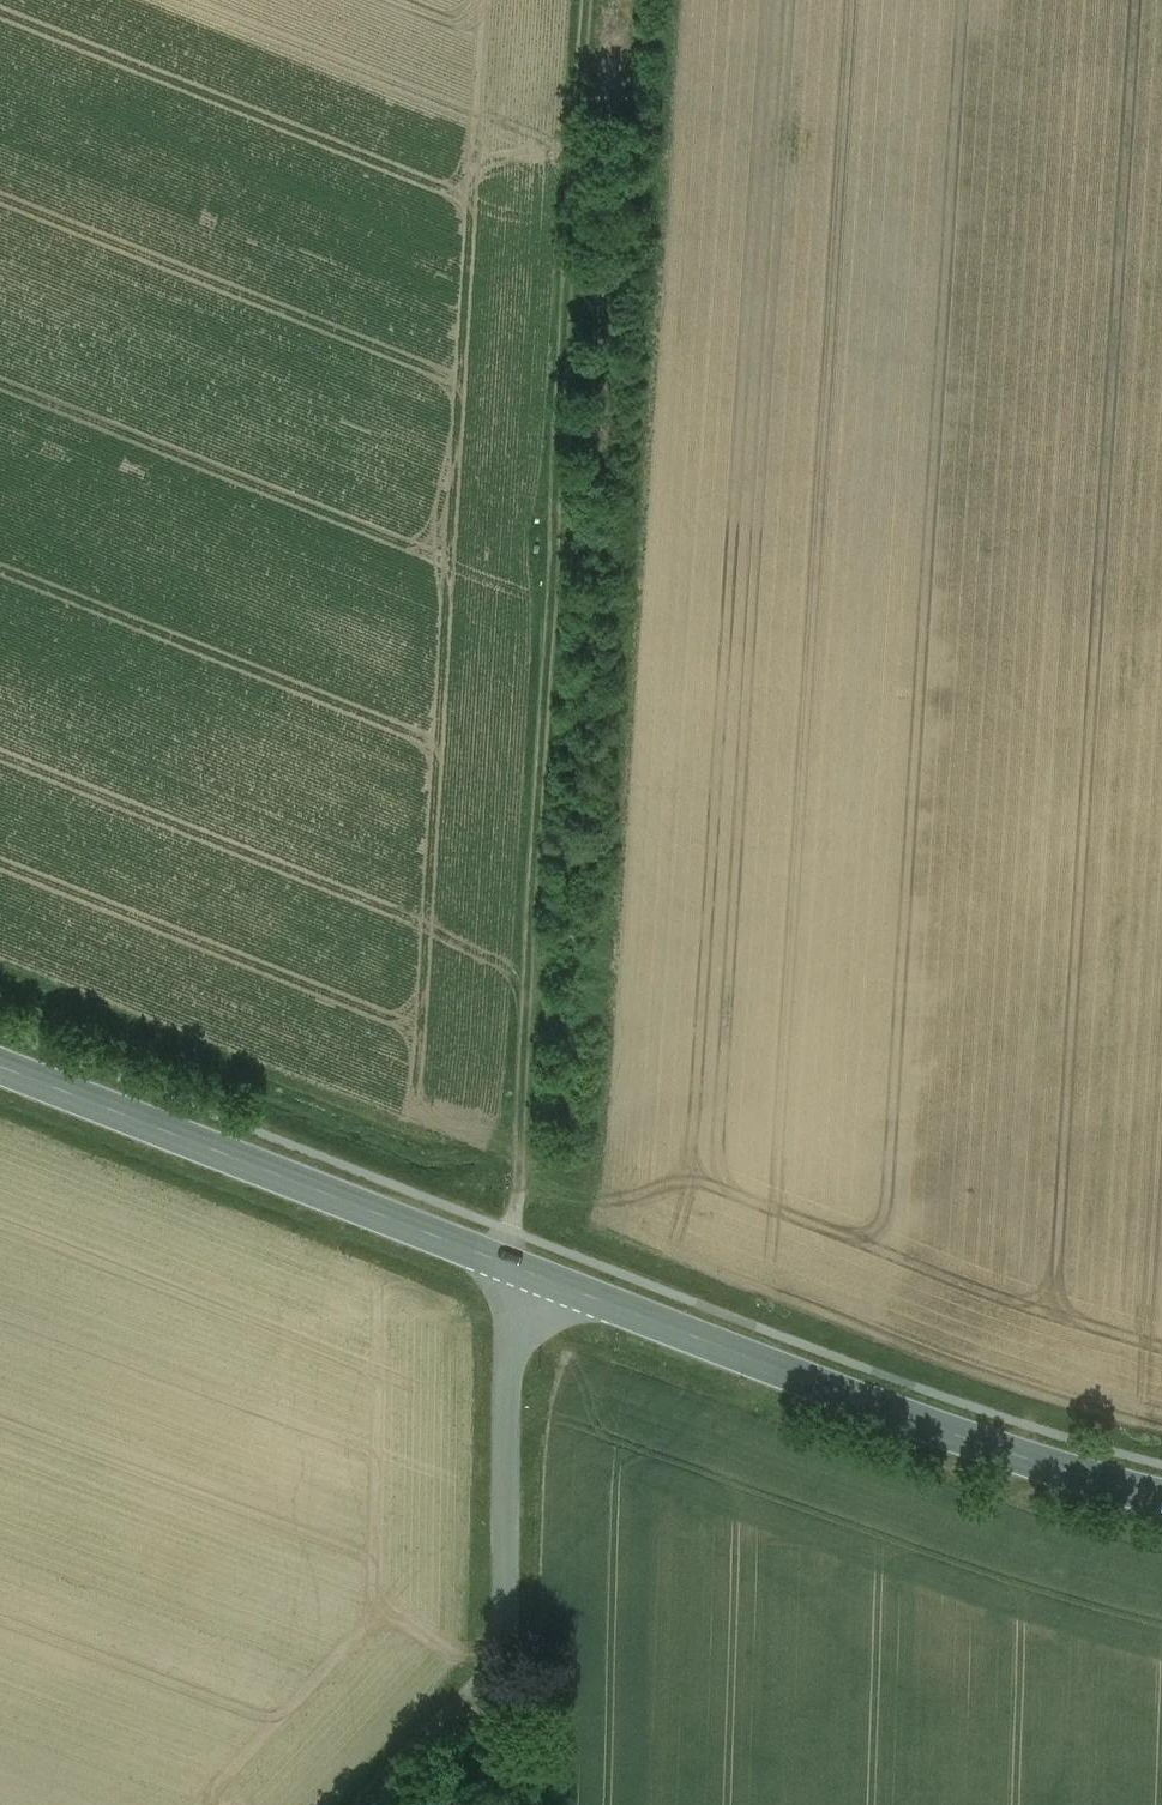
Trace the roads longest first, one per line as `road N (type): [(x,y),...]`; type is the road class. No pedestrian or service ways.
road 1 (track): [(509,1264),(590,0)]
road 2 (secondary): [(0,1065),(771,1365),(1161,1496)]

